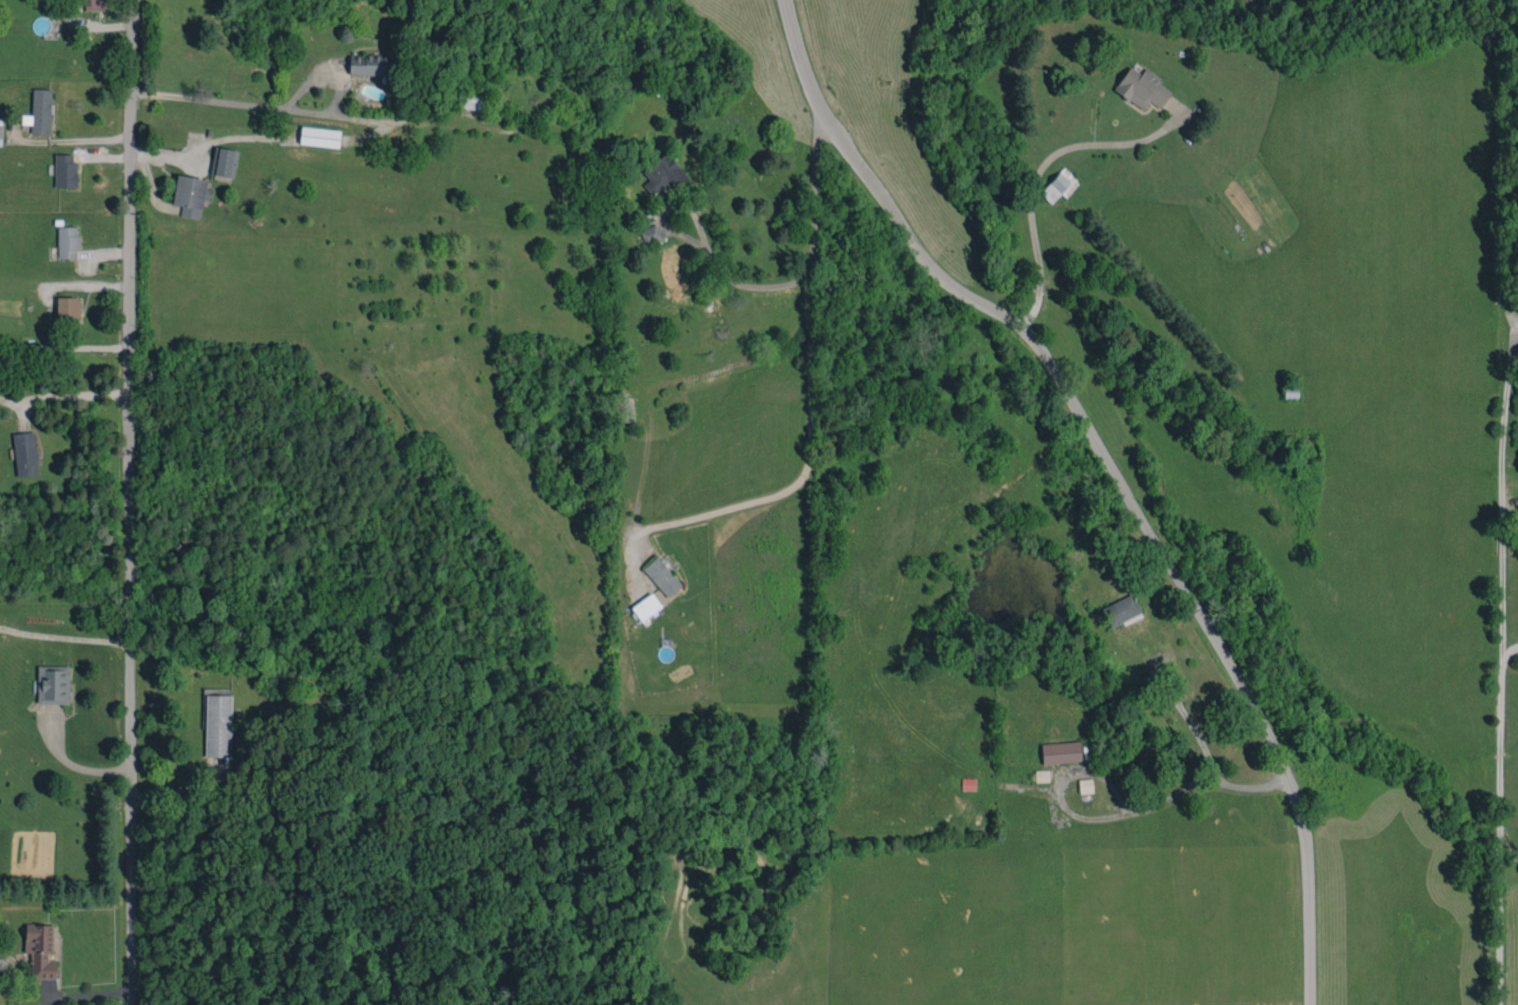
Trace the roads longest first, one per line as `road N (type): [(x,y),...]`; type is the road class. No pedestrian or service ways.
road 1 (tertiary): [(784,0),(825,120),(929,268),(1014,324),(1042,354),(1252,705),(1283,766),(1305,837),(1310,1004)]
road 2 (tertiary): [(131,1004),(133,0)]

